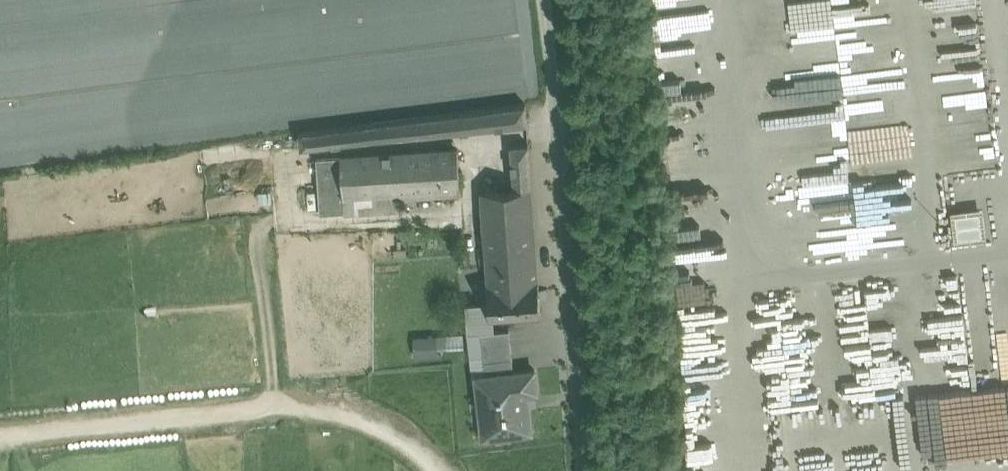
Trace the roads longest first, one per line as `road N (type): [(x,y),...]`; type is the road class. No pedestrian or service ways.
road 1 (unclassified): [(544,0),(584,470)]

